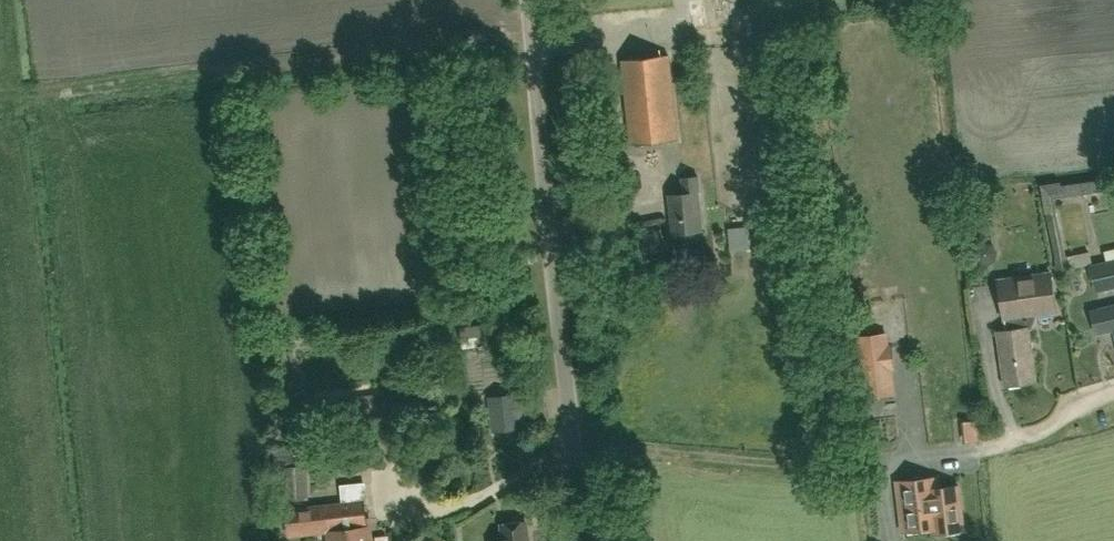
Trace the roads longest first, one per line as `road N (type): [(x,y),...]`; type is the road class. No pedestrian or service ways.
road 1 (residential): [(586,540),(524,0)]

